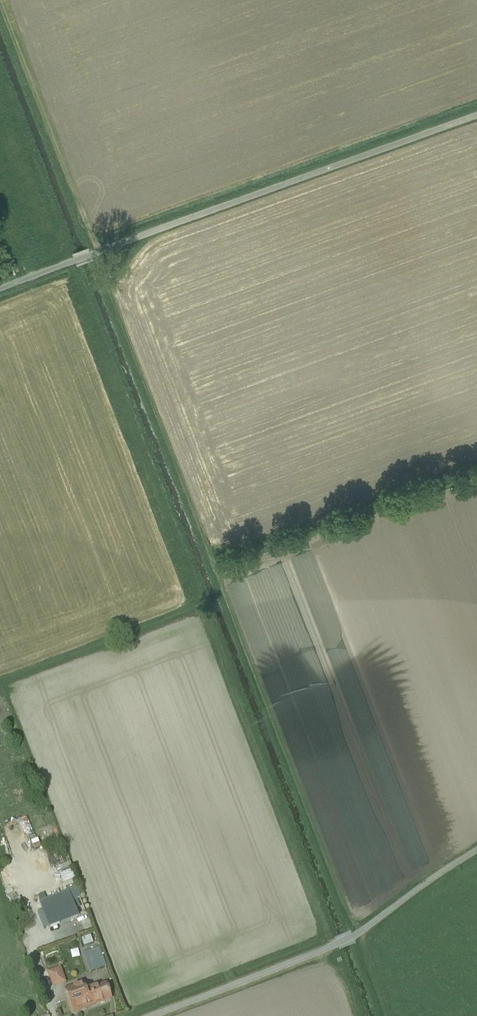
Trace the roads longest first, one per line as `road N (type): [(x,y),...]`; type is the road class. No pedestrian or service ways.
road 1 (track): [(94,252),(357,935)]
road 2 (track): [(0,286),(476,116)]
road 3 (track): [(476,855),(354,936),(151,1015)]

